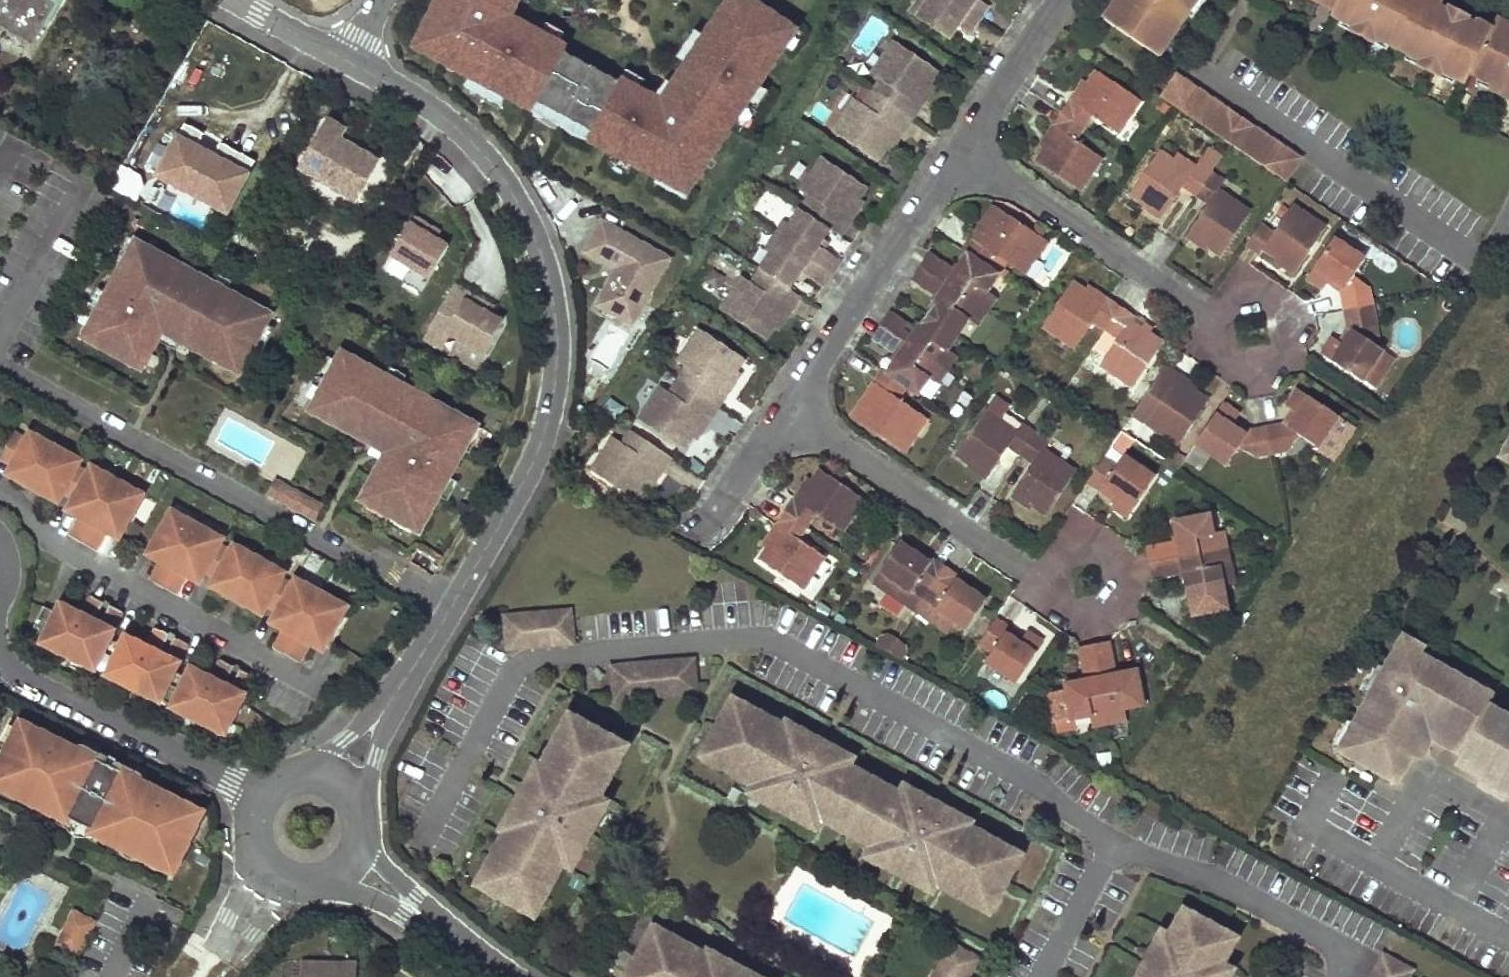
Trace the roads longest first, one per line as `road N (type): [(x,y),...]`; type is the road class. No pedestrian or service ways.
road 1 (residential): [(381,711),(528,468),(557,363),(551,286),(525,217),(488,156),(431,106),(345,63)]
road 2 (residential): [(964,142),(787,403)]
road 3 (residential): [(787,403),(1042,575)]
road 4 (residential): [(964,142),(1214,306)]
road 5 (residential): [(258,796),(26,683),(0,657)]
road 6 (residential): [(1042,575),(1099,614),(1132,564),(1078,528)]
road 7 (residential): [(1214,306),(1230,360),(1287,348),(1273,292)]
road 8 (residential): [(1059,0),(964,142)]
road 9 (residential): [(787,403),(730,490),(684,534)]
road 10 (residential): [(258,796),(250,818),(261,861),(278,876),(322,882)]
road 11 (residential): [(345,63),(229,0)]
road 12 (residential): [(322,882),(442,931)]
road 13 (residential): [(442,931),(363,840)]

